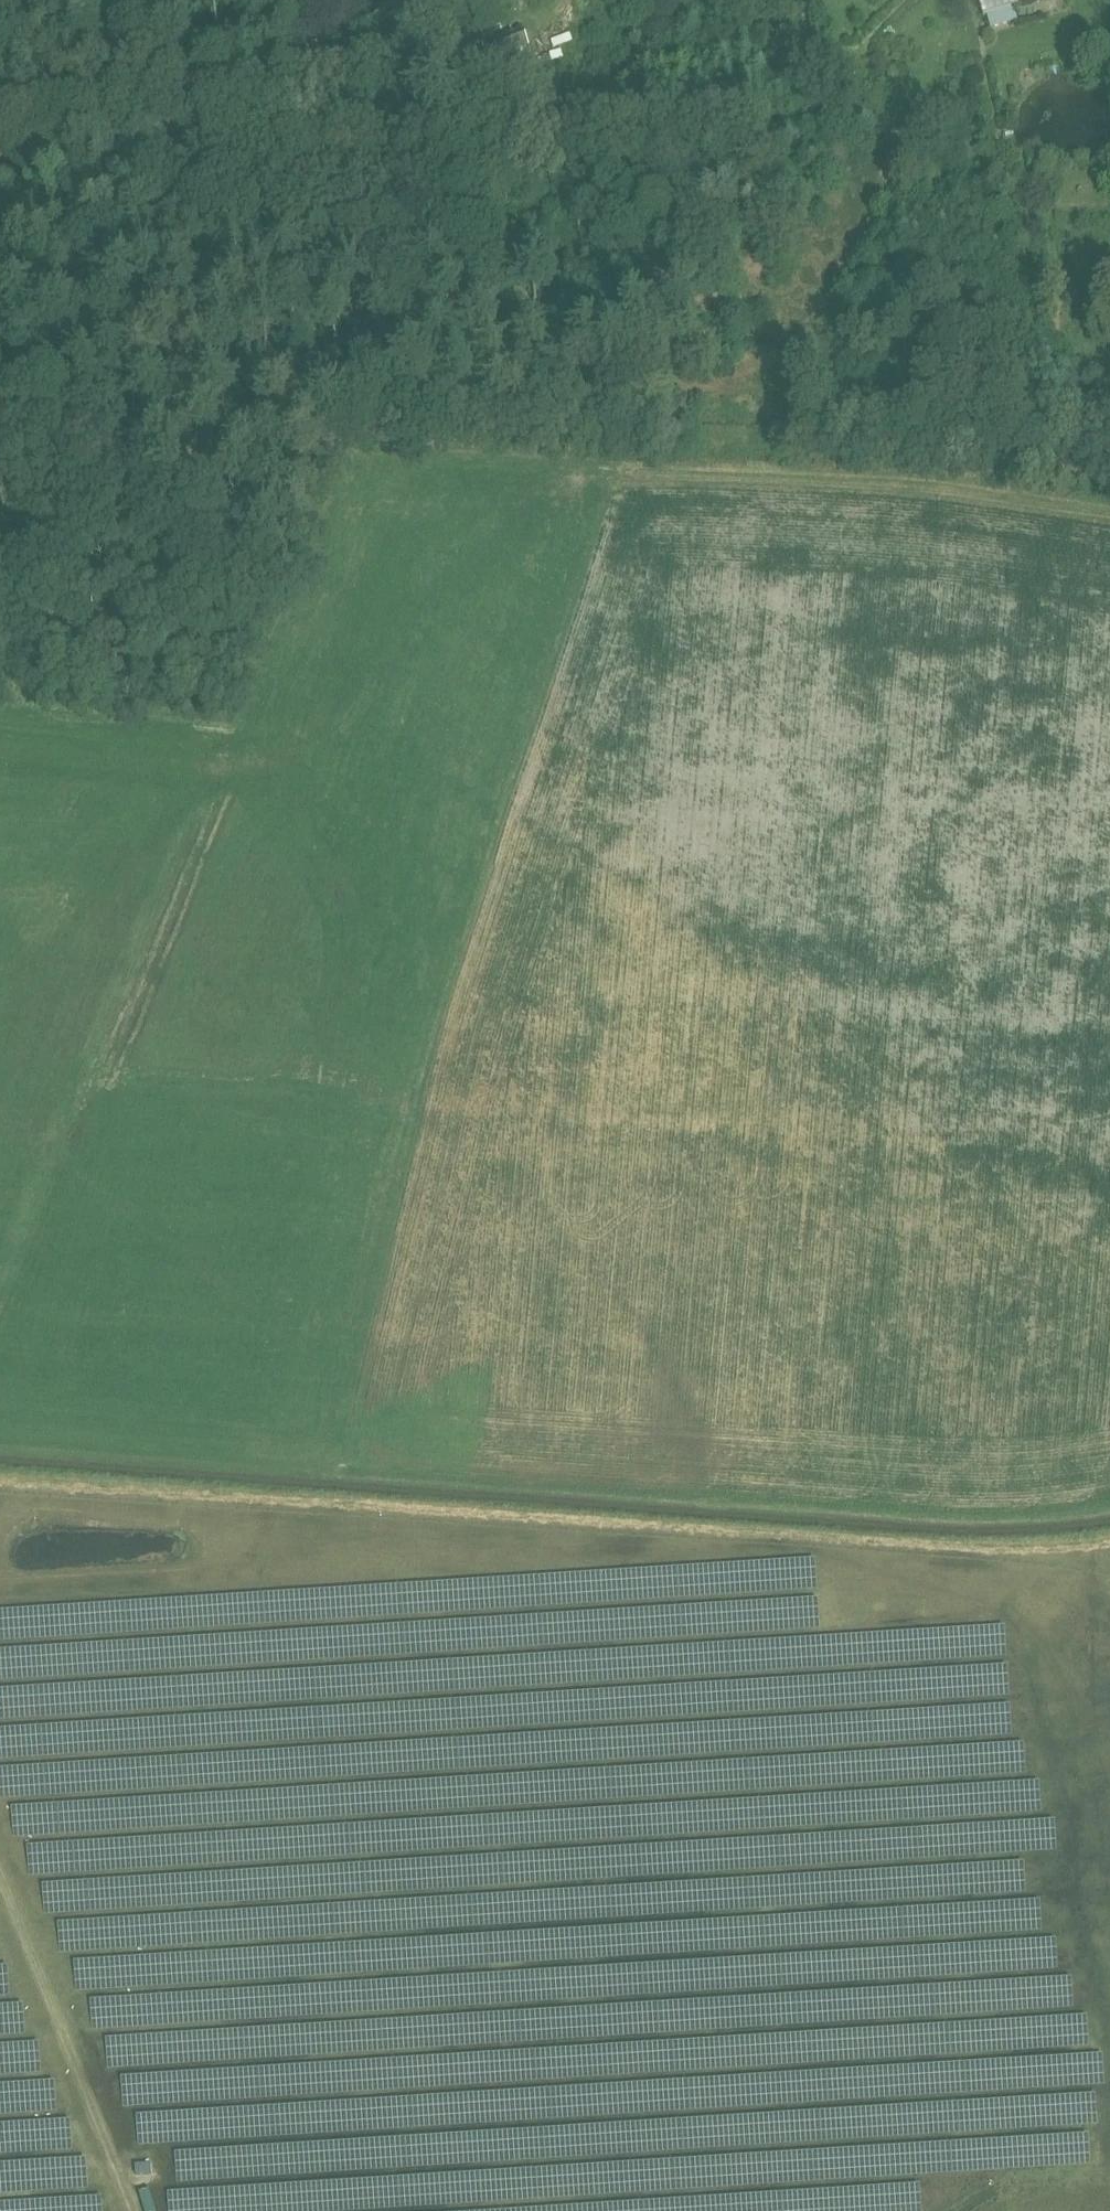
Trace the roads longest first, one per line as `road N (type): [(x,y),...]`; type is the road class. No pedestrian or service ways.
road 1 (track): [(629,469),(941,484),(1109,511)]

